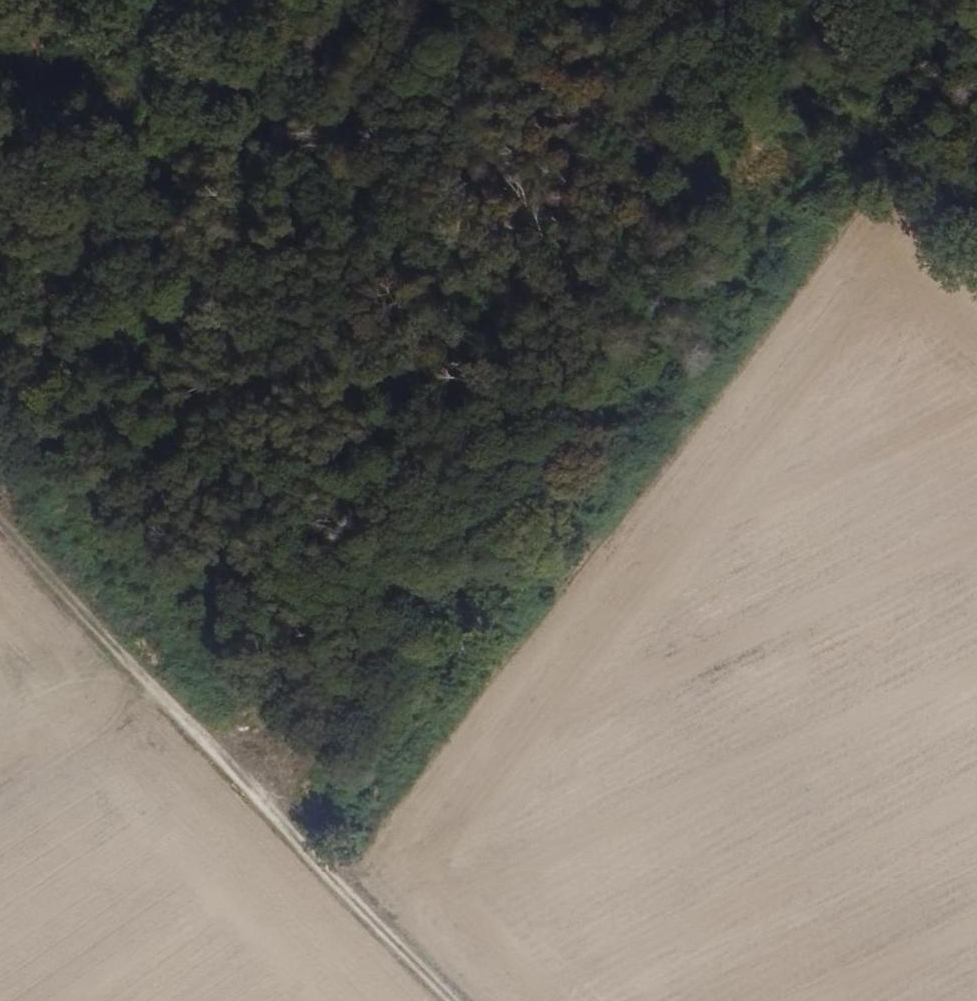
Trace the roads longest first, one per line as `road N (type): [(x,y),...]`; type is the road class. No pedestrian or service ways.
road 1 (track): [(0,504),(454,1000)]

